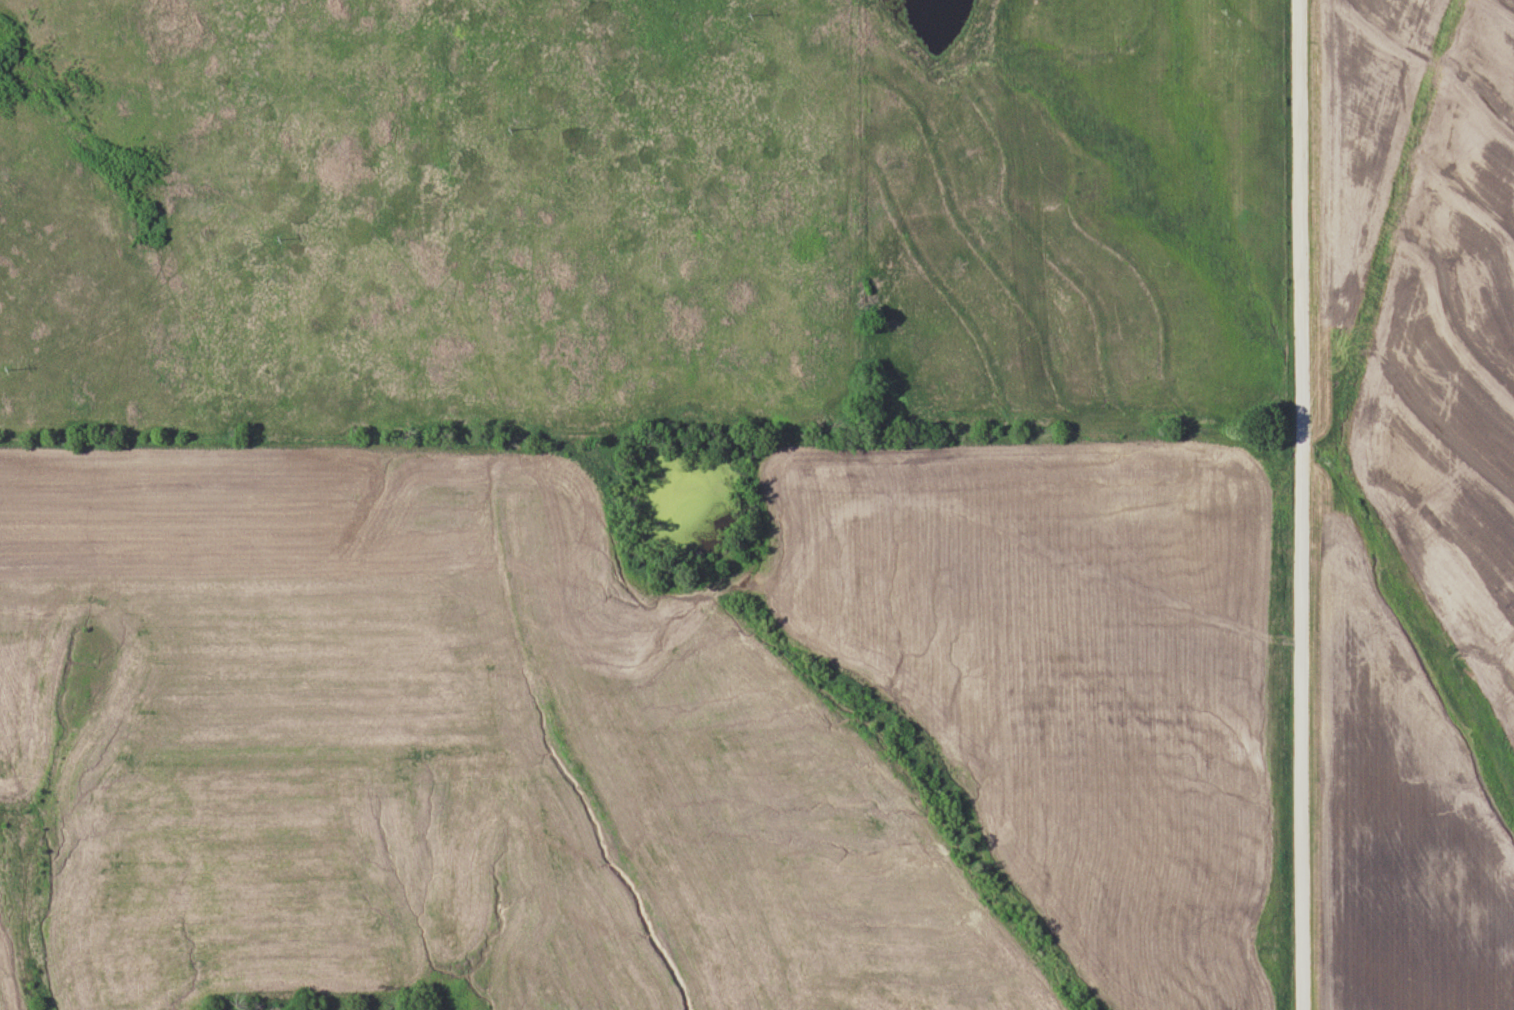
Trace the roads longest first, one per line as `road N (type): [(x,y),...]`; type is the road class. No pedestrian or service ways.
road 1 (residential): [(1301,1009),(1297,0)]

